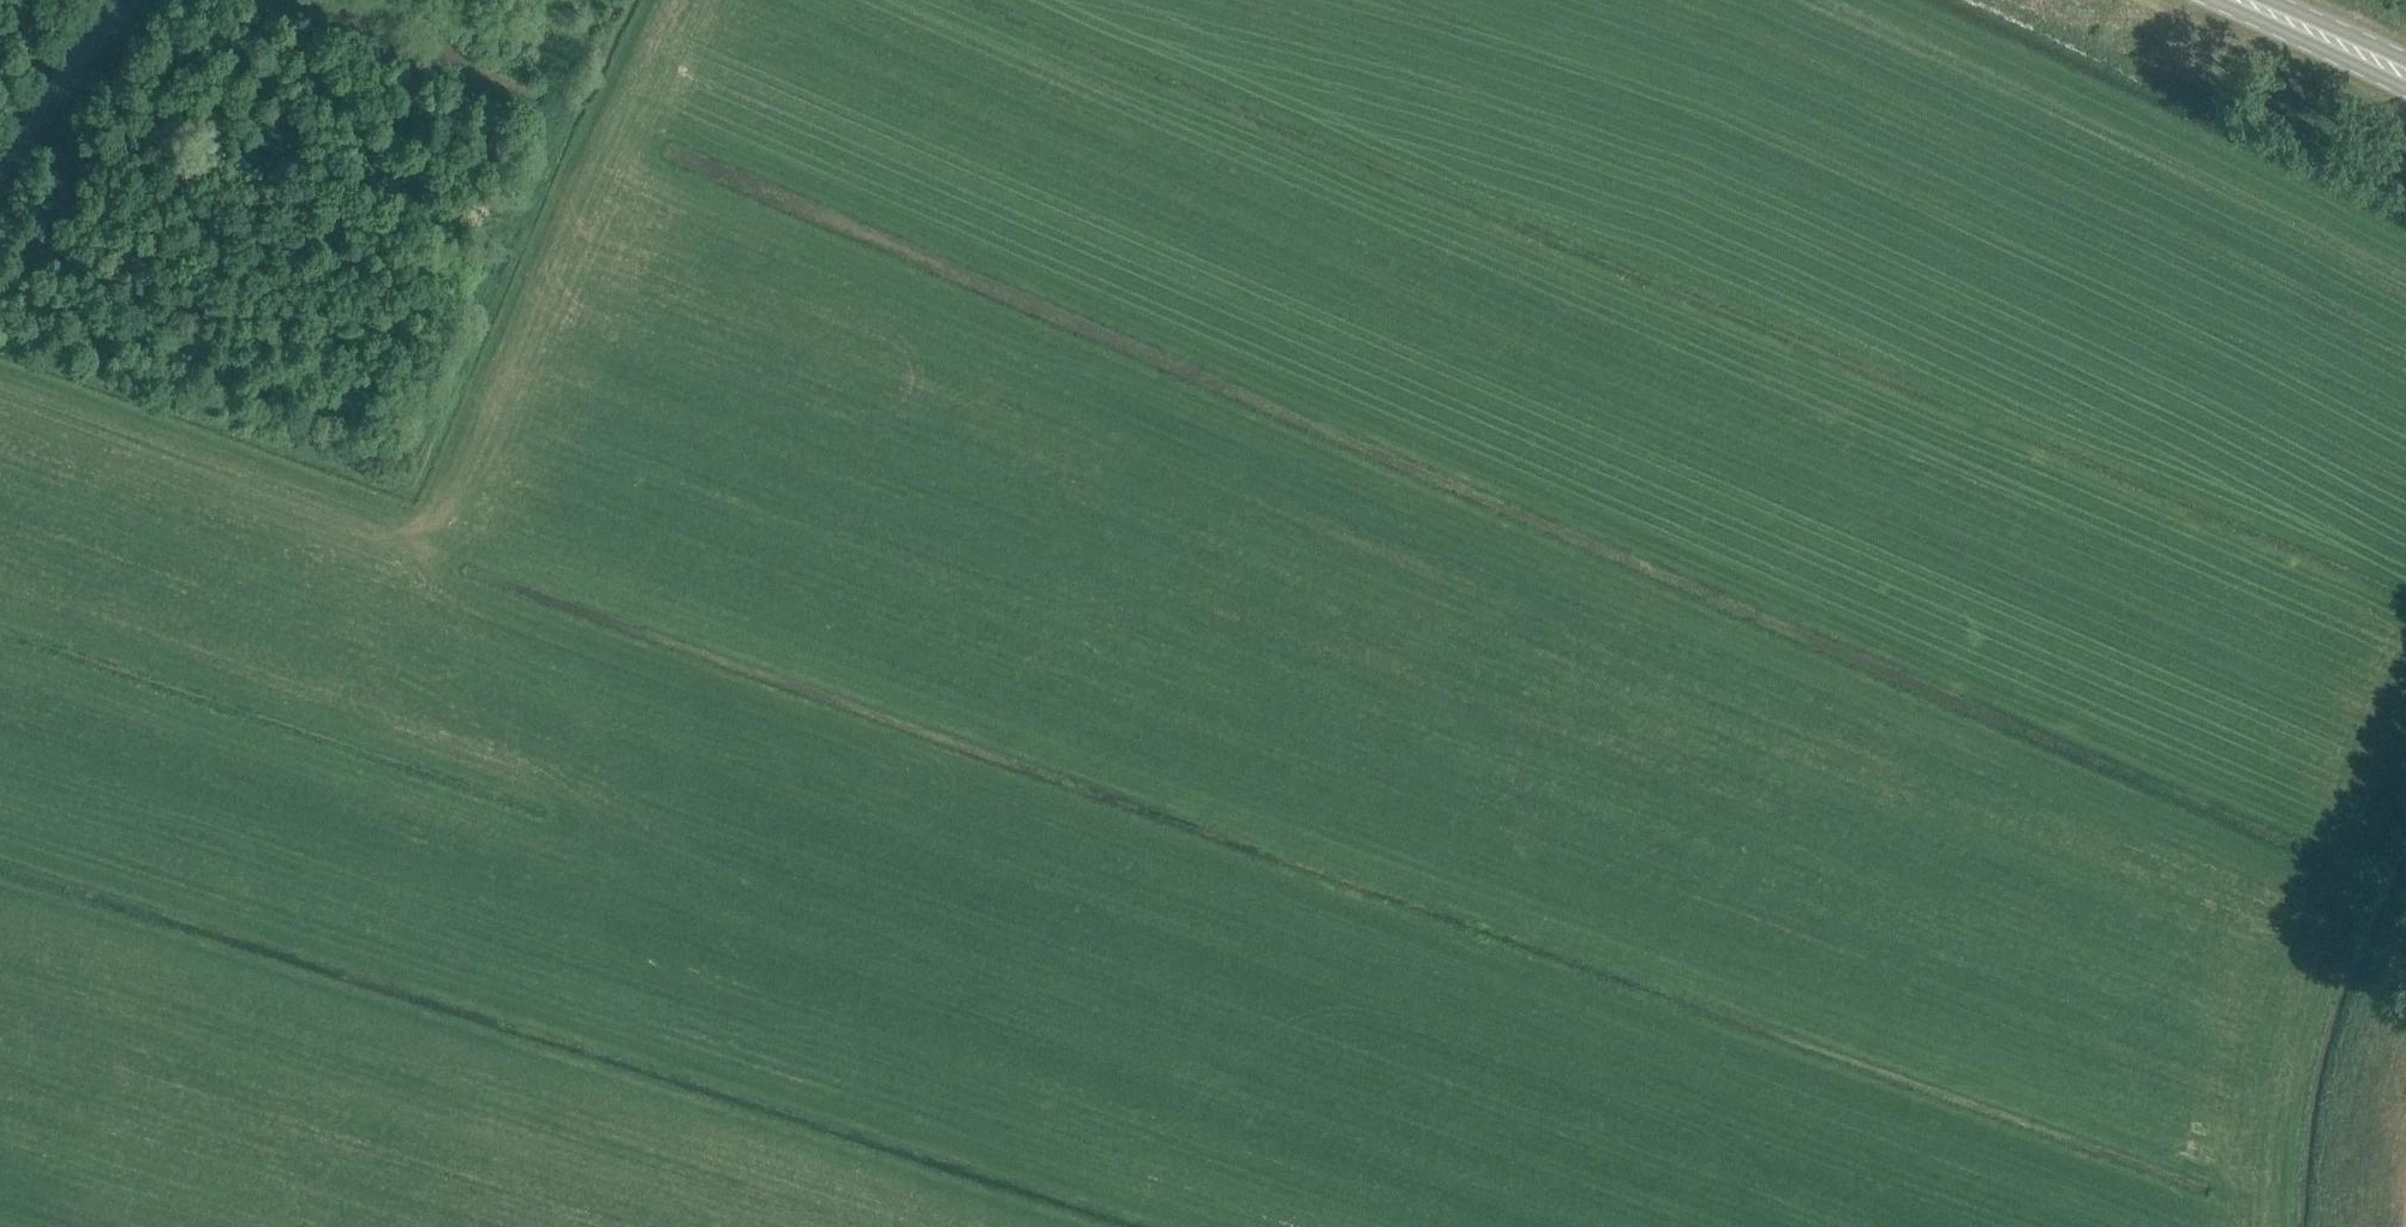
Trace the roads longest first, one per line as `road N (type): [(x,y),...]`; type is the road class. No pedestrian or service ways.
road 1 (secondary): [(2213,0),(2405,89)]
road 2 (secondary): [(2405,59),(2269,0)]

